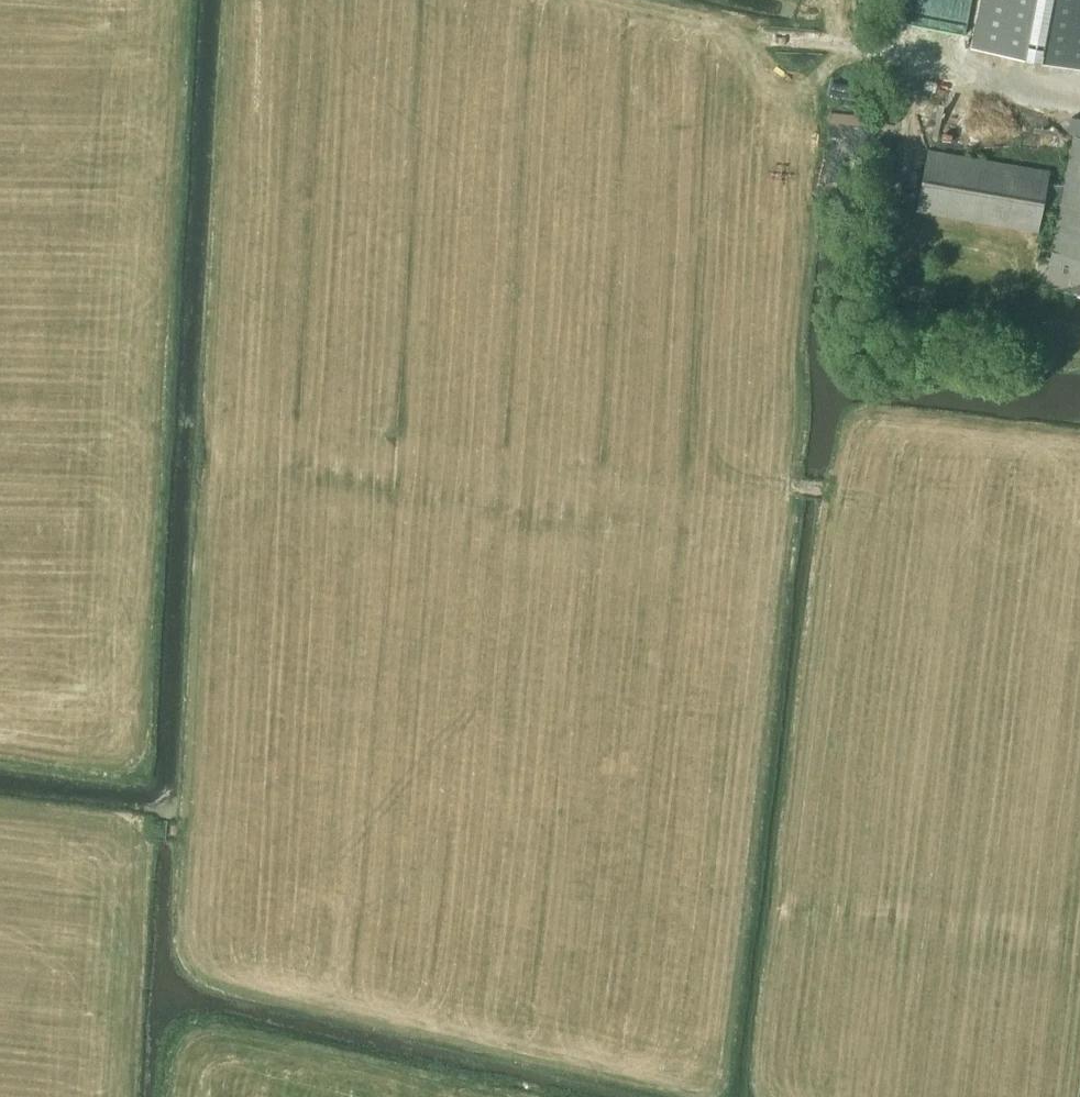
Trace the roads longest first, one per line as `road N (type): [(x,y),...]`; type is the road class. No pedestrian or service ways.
road 1 (track): [(1079,104),(826,41),(771,38)]

